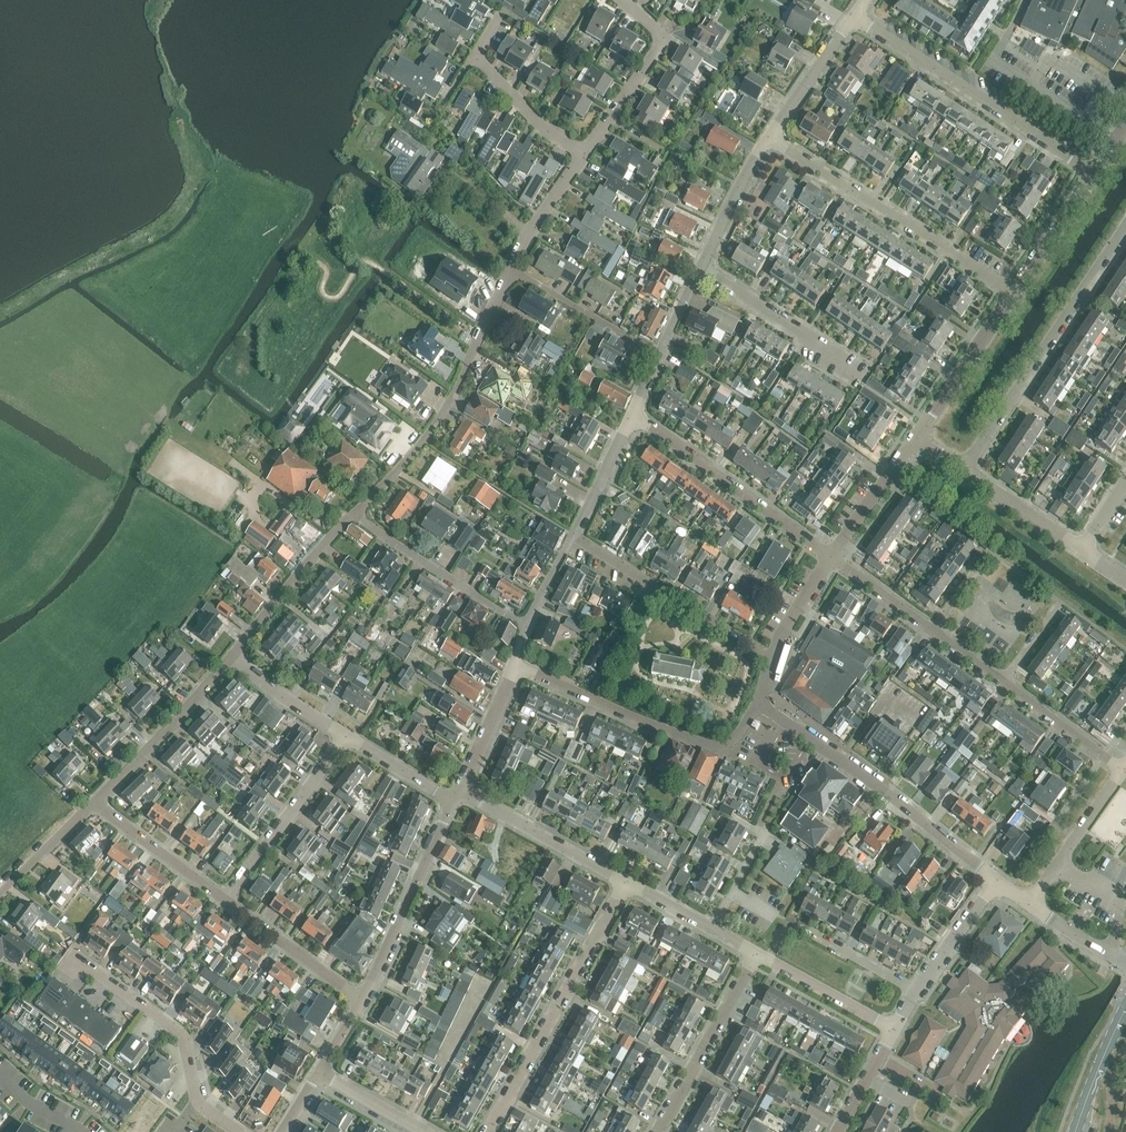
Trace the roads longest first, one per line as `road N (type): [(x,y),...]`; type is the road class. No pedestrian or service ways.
road 1 (residential): [(353,519),(447,409),(512,269)]
road 2 (residential): [(997,883),(761,706)]
road 3 (residential): [(964,471),(1125,226)]
road 4 (residential): [(1014,290),(772,137)]
road 5 (residential): [(489,1131),(627,884)]
road 6 (residential): [(1092,172),(855,19)]
road 7 (residential): [(761,706),(735,741),(705,747),(514,666)]
road 8 (track): [(300,249),(325,268),(326,295),(338,295),(364,259),(481,335)]
road 9 (residential): [(832,556),(633,416)]
road 10 (residential): [(573,542),(773,662)]
road 11 (residential): [(362,1001),(453,802)]
road 12 (residential): [(529,626),(353,519)]
road 13 (residential): [(225,901),(348,738)]
road 14 (residential): [(660,1131),(756,954)]
road 15 (residential): [(96,805),(233,659)]
road 16 (residential): [(197,1102),(183,1036),(77,957)]
road 17 (residential): [(585,155),(665,38),(623,0)]
road 18 (residential): [(627,884),(459,790)]
road 19 (residential): [(585,155),(545,130),(476,57),(498,21)]
road 20 (residential): [(858,373),(702,270)]
road 21 (residential): [(914,989),(788,922),(767,959)]
road 22 (residential): [(233,659),(353,519)]
road 23 (residential): [(915,439),(1014,290)]
road 24 (residential): [(512,269),(660,353)]
road 25 (residential): [(362,1001),(225,901)]
road 26 (residential): [(1030,905),(1123,769)]
road 27 (residential): [(225,901),(96,805)]
road 28 (residential): [(702,270),(772,137)]
road 29 (residential): [(1123,769),(1003,682)]
road 30 (residential): [(772,137),(855,19)]
road 31 (residential): [(832,556),(915,439)]
road 32 (residential): [(892,1029),(767,959)]
road 33 (residential): [(1083,548),(964,471)]
road 34 (residential): [(1014,290),(1092,172)]
road 35 (residential): [(573,542),(633,416)]
road 36 (residential): [(348,738),(233,659)]
road 37 (residential): [(459,790),(514,666)]
road 38 (residential): [(512,269),(585,155)]
road 39 (residential): [(914,989),(997,883)]
road 40 (tertiary): [(1076,1131),(1125,1007)]
road 41 (residential): [(0,896),(96,805)]
road 42 (residential): [(453,802),(348,738)]
road 43 (residential): [(930,629),(832,556)]
road 44 (residential): [(773,662),(832,556)]
road 45 (residential): [(425,1131),(319,1072)]

